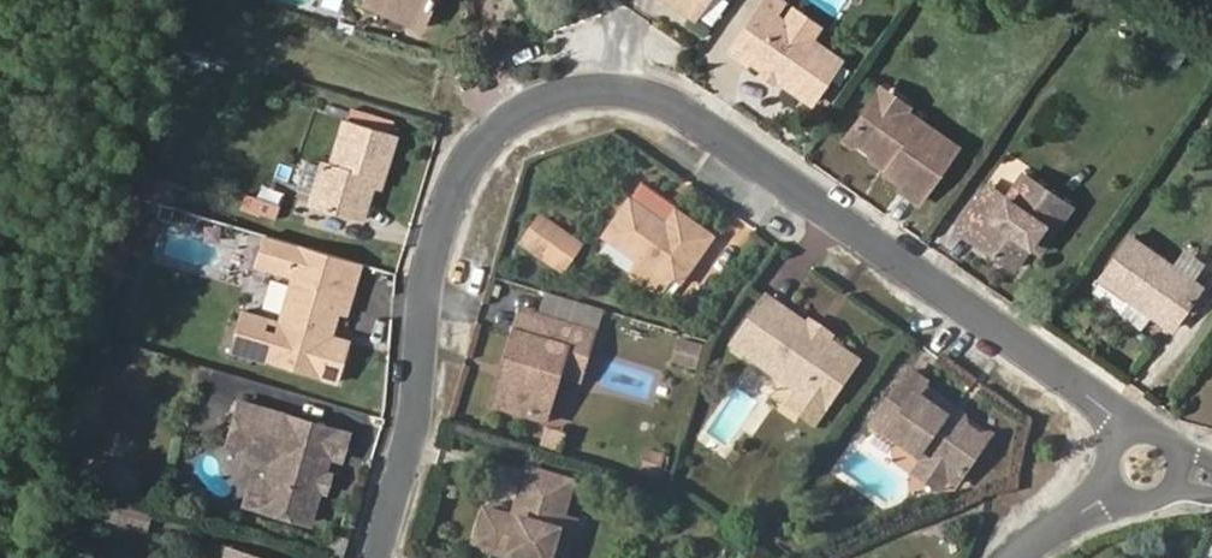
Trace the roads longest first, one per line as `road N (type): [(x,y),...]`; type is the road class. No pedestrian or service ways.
road 1 (residential): [(375,557),(413,412),(429,279),(457,182),(506,121),(534,104),(592,89),(648,97),(720,133),(1110,414),(1144,469)]
road 2 (residential): [(1015,557),(1144,469)]

